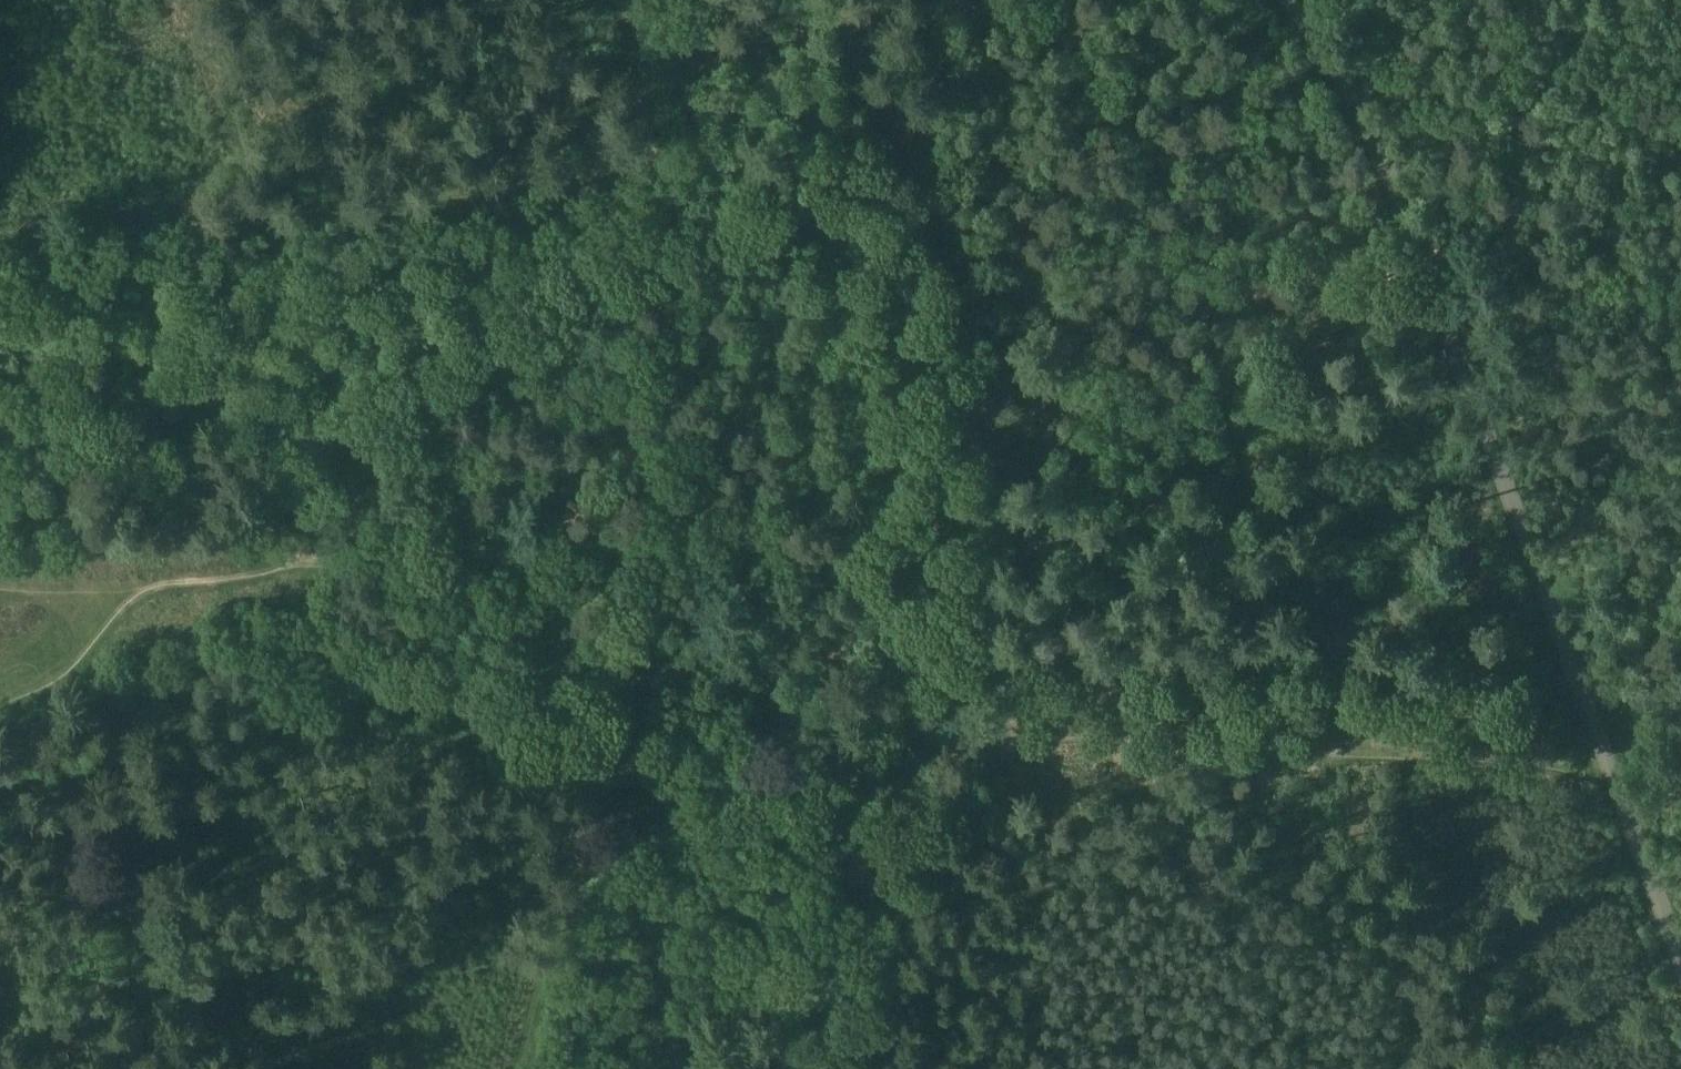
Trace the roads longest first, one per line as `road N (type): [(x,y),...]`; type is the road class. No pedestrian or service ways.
road 1 (unclassified): [(1680,969),(1385,163),(1349,89),(1285,0)]
road 2 (track): [(625,0),(669,215),(537,279),(481,318),(327,442),(305,482)]
road 3 (track): [(0,246),(544,183),(651,154)]
road 4 (track): [(305,482),(300,527),(280,559),(229,577),(171,581),(130,602),(80,655),(0,702)]

